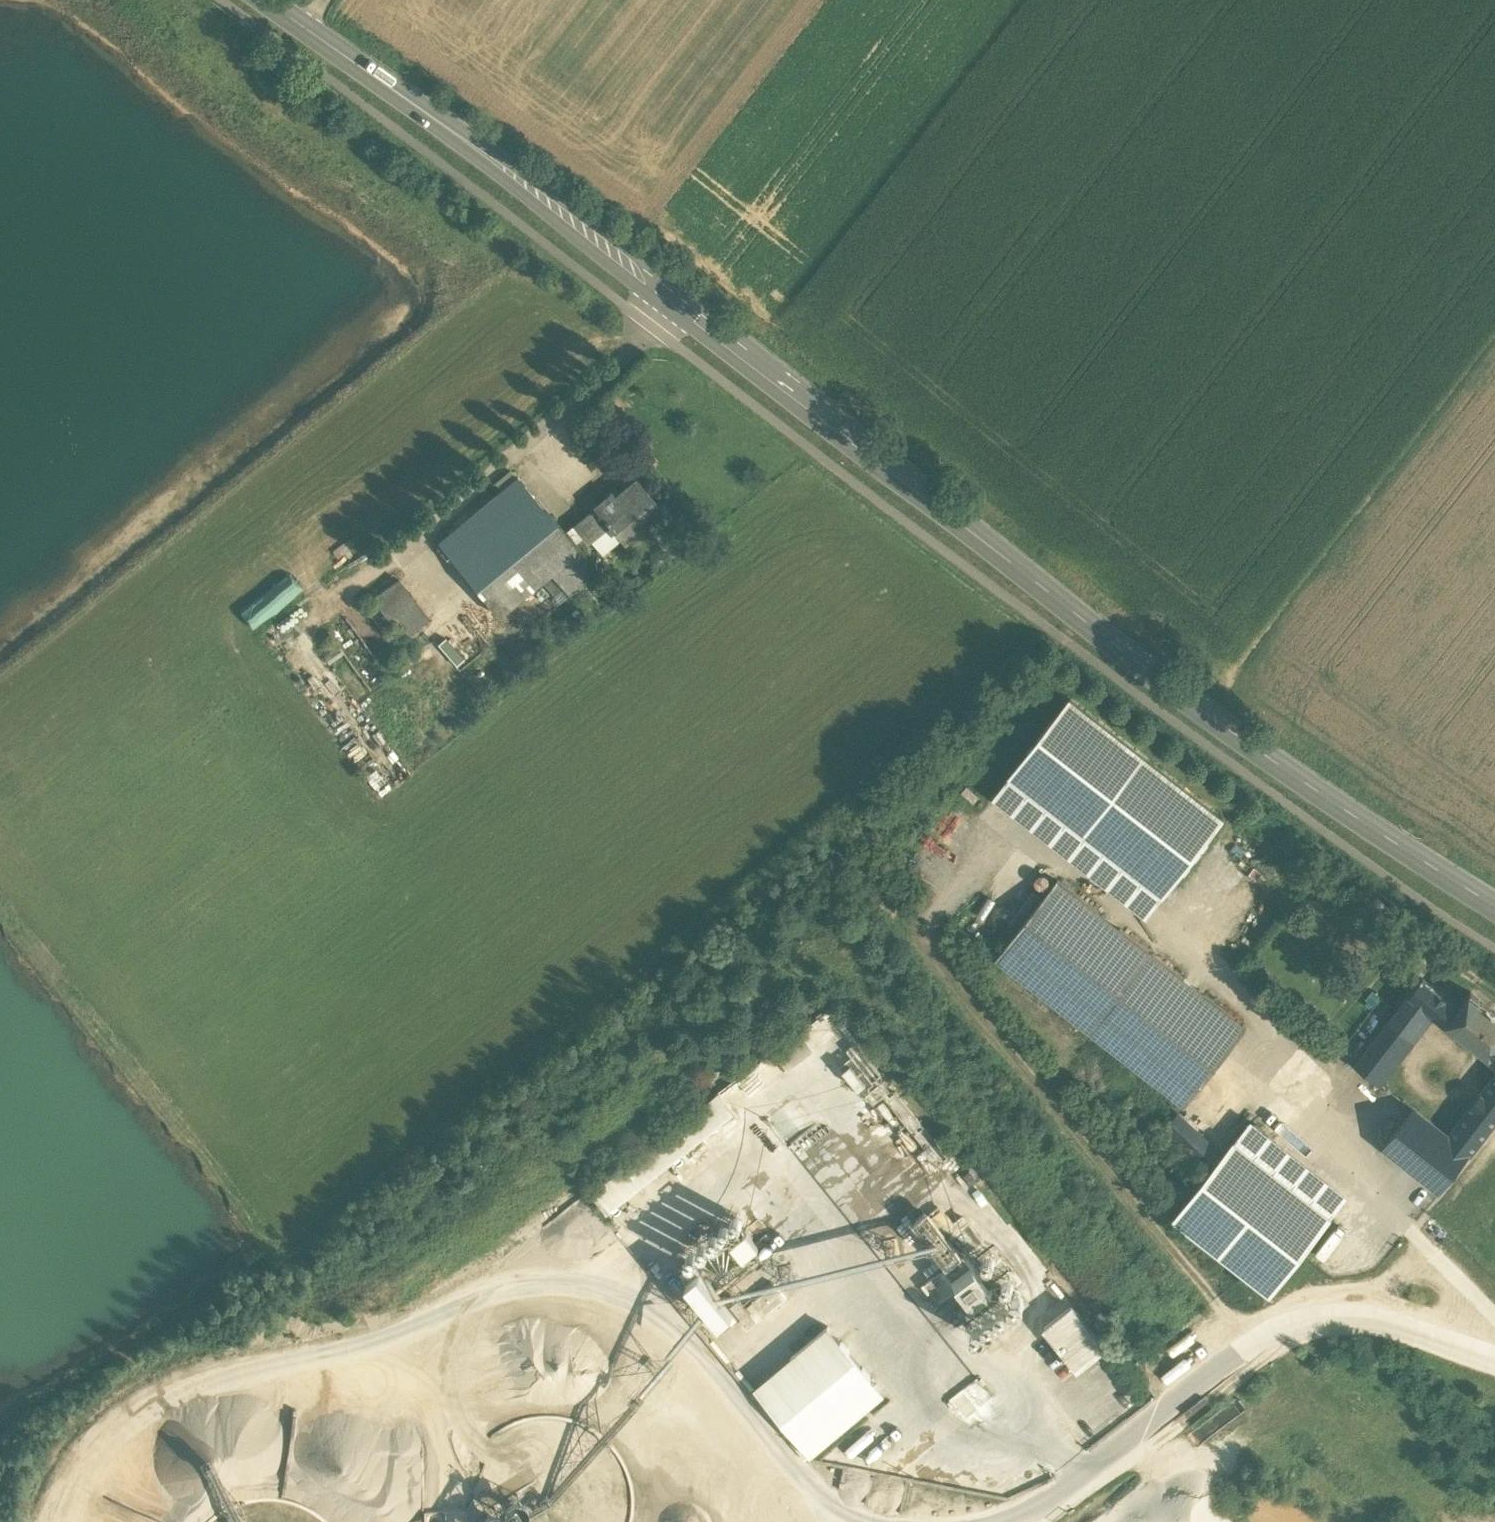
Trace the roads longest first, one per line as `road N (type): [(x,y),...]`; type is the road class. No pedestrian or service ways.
road 1 (secondary): [(1494,904),(1293,774),(510,173),(266,0)]
road 2 (track): [(833,1521),(671,1328),(567,1294),(516,1304),(383,1361),(194,1405),(129,1445),(80,1521)]
road 3 (track): [(1092,1489),(802,1144)]
road 4 (track): [(1050,1521),(1348,1296)]

